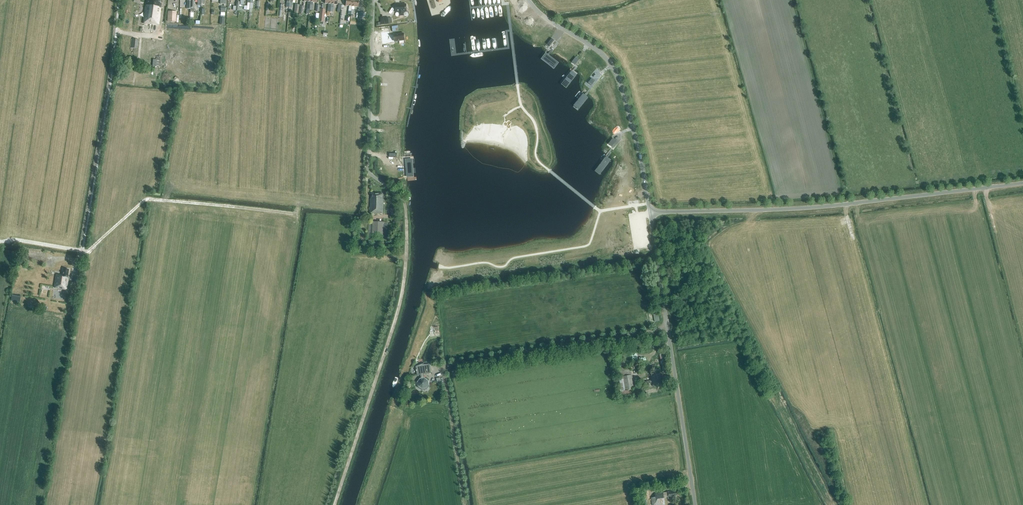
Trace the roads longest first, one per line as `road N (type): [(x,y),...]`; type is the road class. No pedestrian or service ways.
road 1 (unclassified): [(650,213),(806,208),(1022,183)]
road 2 (track): [(668,326),(445,366),(465,504)]
road 3 (track): [(335,504),(401,302),(408,250),(398,193)]
road 4 (unclassified): [(695,504),(650,213)]
road 5 (track): [(119,0),(82,253),(72,259)]
road 6 (unclassified): [(650,213),(615,70),(528,0)]
road 7 (unclassified): [(398,193),(368,167),(374,0)]

